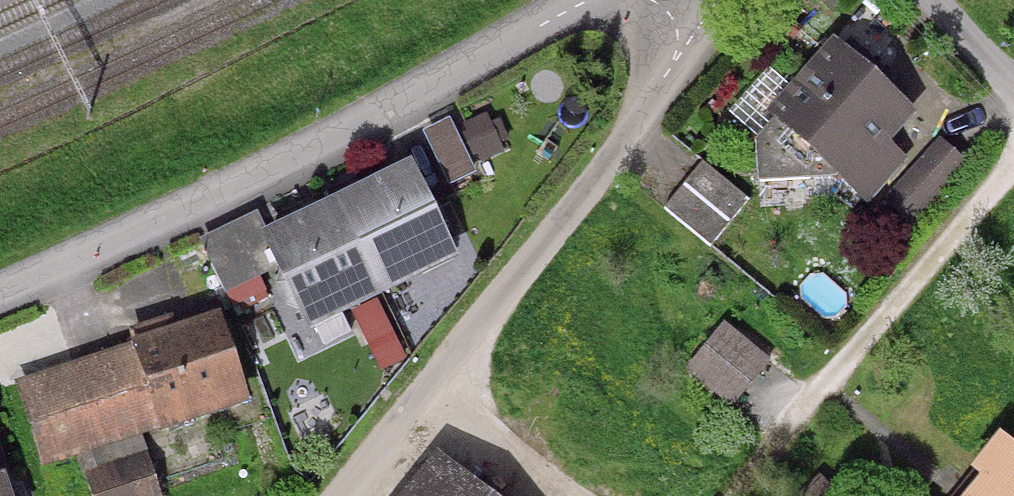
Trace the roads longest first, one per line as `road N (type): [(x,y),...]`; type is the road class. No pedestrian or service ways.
road 1 (residential): [(0,288),(306,154),(586,0)]
road 2 (residential): [(677,0),(645,65),(442,395)]
road 3 (residential): [(1013,164),(727,495)]
road 4 (residential): [(566,495),(442,395)]
road 5 (residential): [(442,395),(352,495)]

